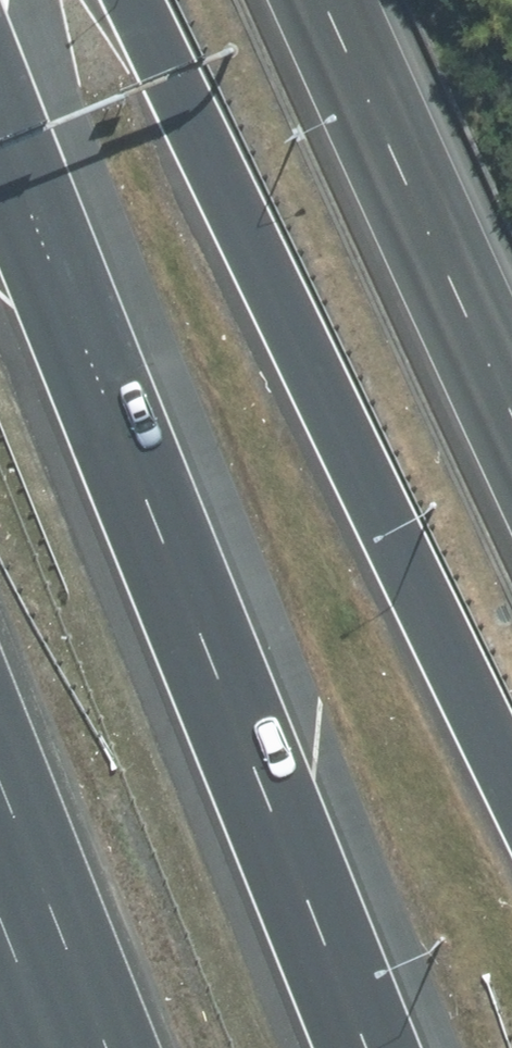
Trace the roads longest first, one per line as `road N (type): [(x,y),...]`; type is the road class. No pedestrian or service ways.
road 1 (motorway): [(0,137),(364,1047)]
road 2 (motorway): [(139,0),(511,769)]
road 3 (motorway): [(102,1047),(0,791)]

